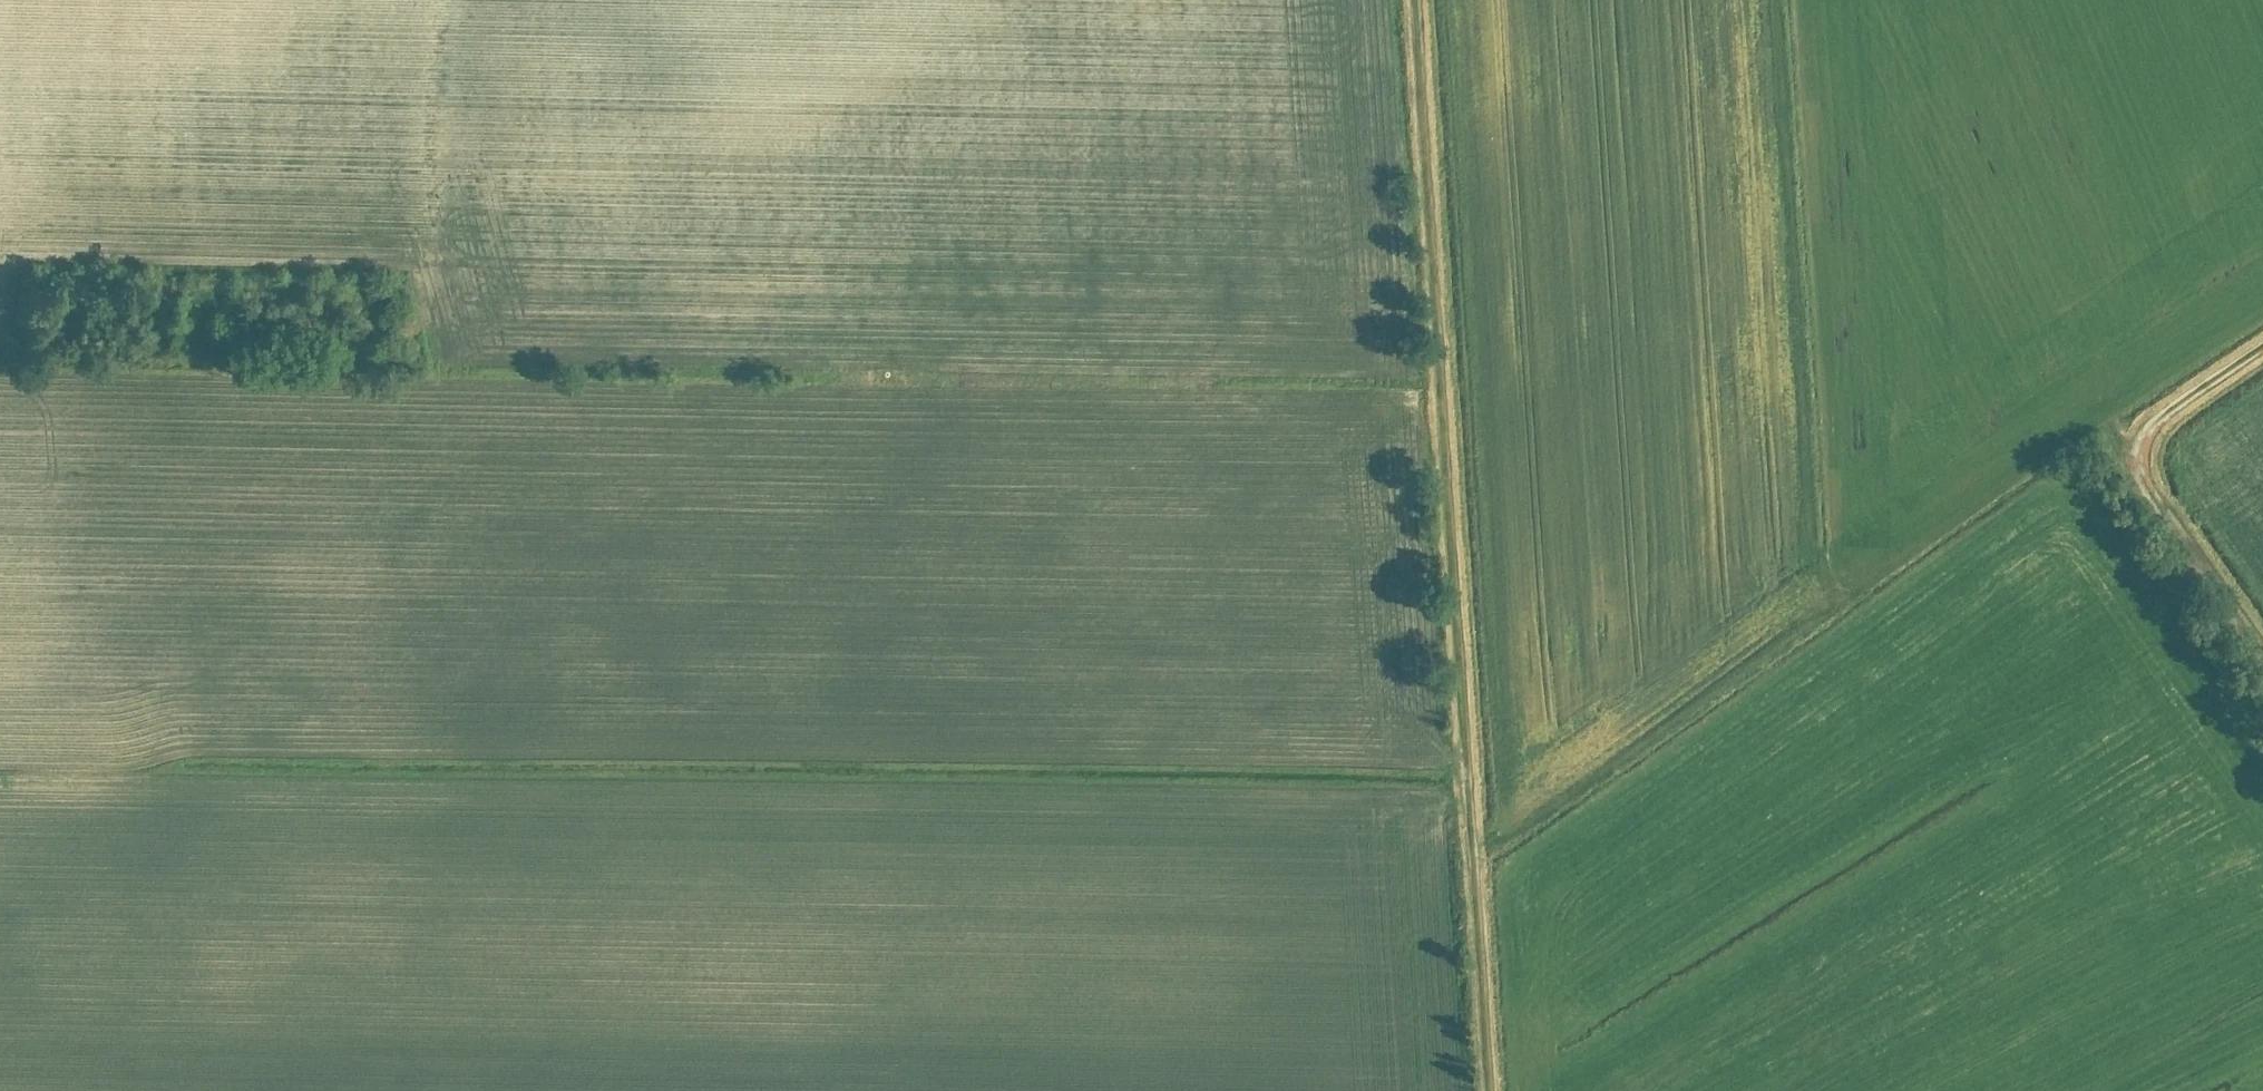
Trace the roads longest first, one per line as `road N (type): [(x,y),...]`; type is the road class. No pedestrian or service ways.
road 1 (track): [(1411,0),(1483,1090)]
road 2 (track): [(2262,657),(2143,484),(2142,456),(2158,425),(2262,352)]

